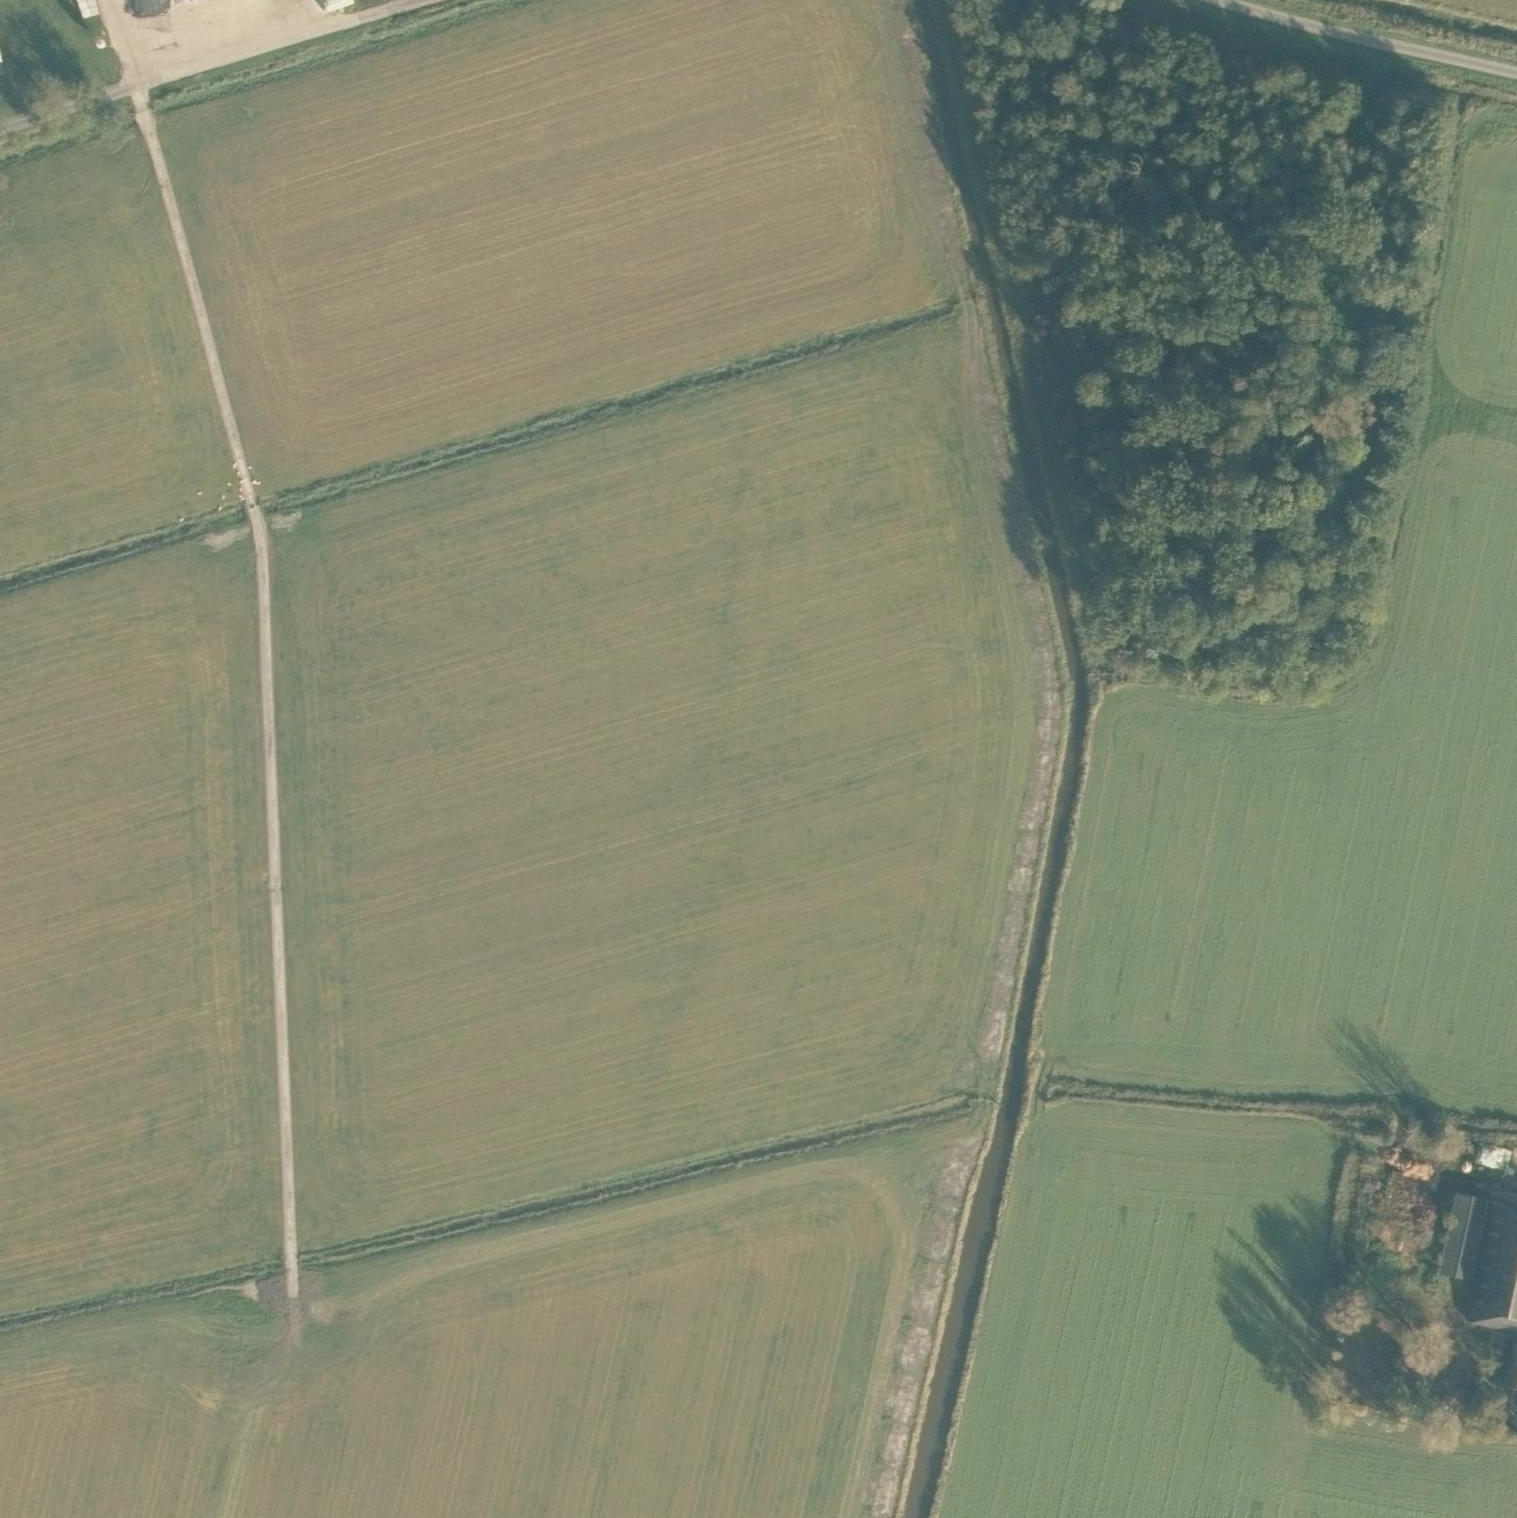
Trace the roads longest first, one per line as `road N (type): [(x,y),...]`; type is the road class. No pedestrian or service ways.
road 1 (unclassified): [(1516,77),(1218,0)]

